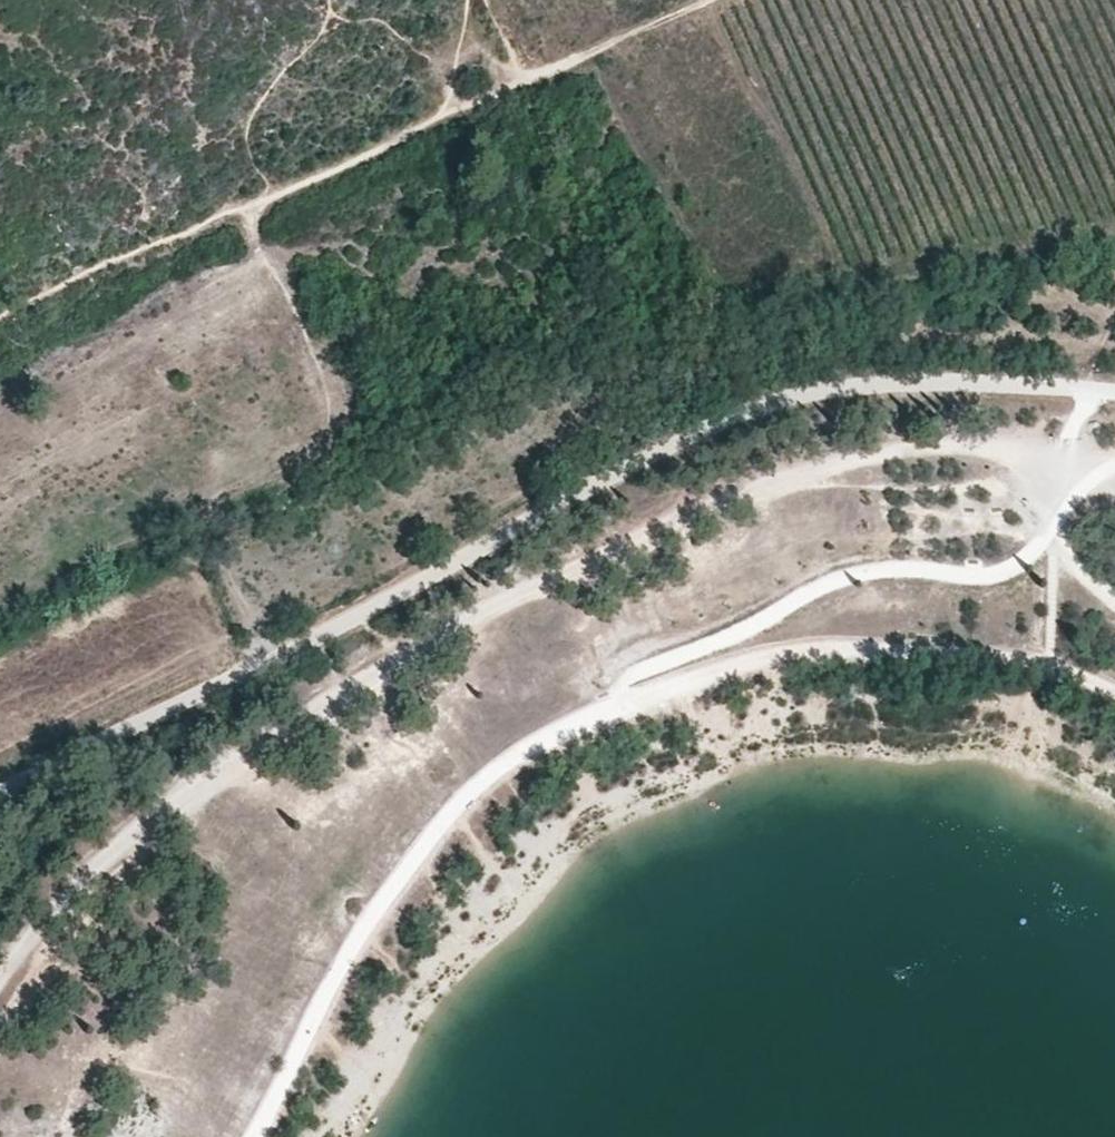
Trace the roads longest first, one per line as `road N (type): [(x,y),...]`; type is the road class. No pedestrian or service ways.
road 1 (track): [(0,981),(56,911),(239,758),(503,606),(803,477),(891,452),(1061,457),(1052,493)]
road 2 (track): [(1114,692),(1048,668),(758,653),(618,703),(491,776),(347,958),(255,1136)]

